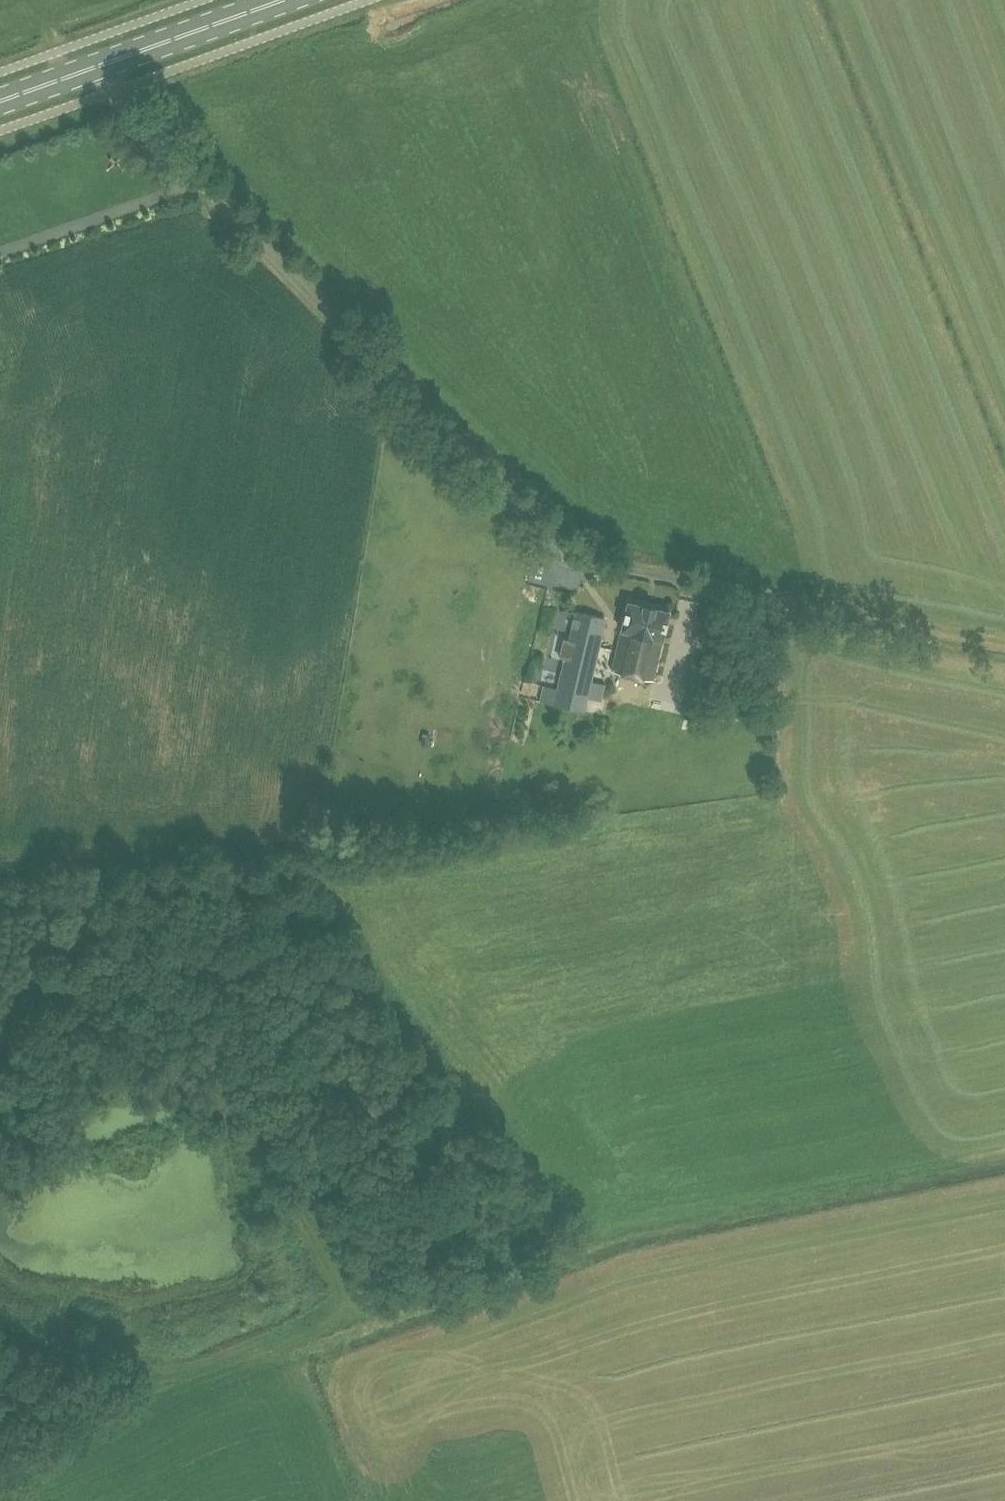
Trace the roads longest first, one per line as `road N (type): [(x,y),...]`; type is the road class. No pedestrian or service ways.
road 1 (unclassified): [(578,561),(89,73)]
road 2 (primary): [(89,73),(293,0)]

